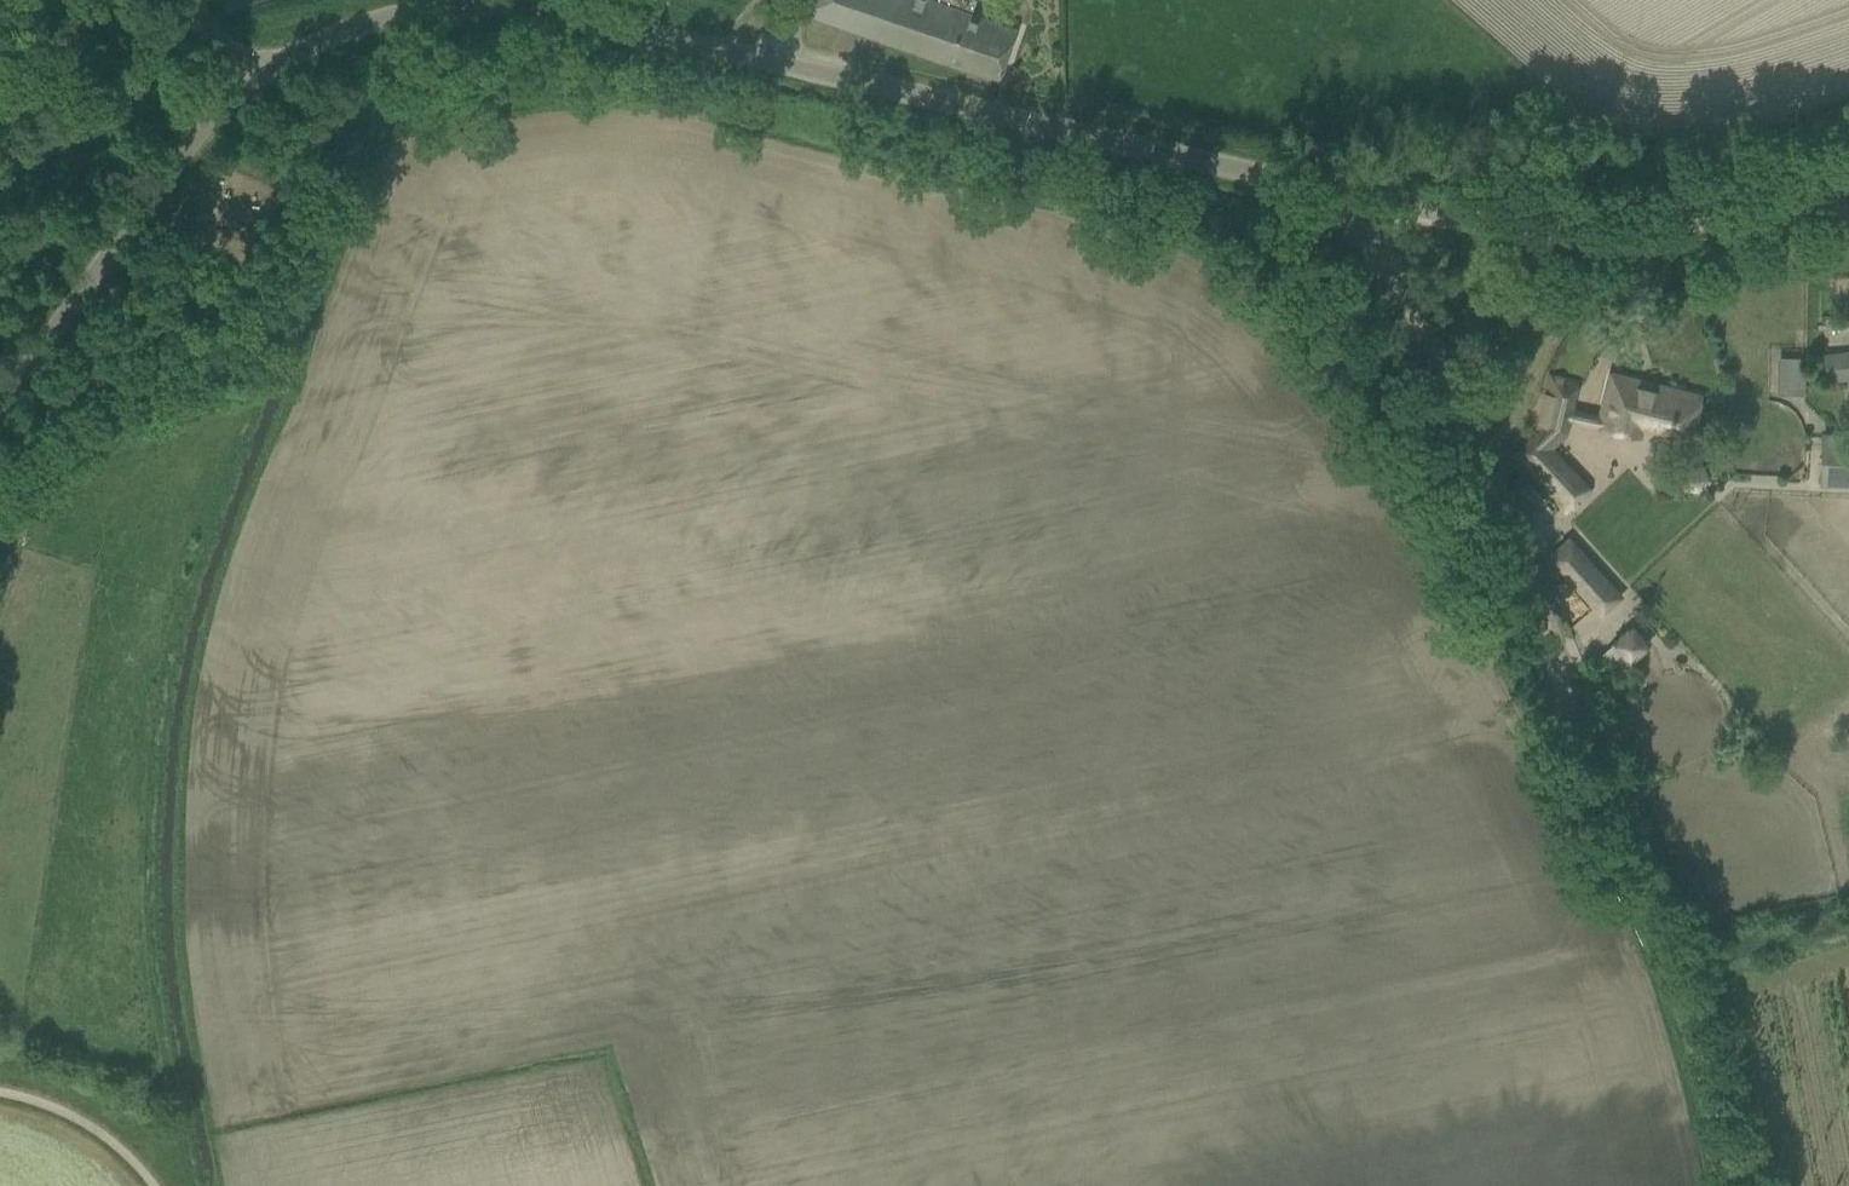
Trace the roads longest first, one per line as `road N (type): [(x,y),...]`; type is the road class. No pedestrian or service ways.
road 1 (unclassified): [(244,84),(368,24),(501,6),(1531,232),(1673,229),(1848,171)]
road 2 (track): [(1317,189),(1419,329),(1475,434),(1612,789),(1688,1030),(1721,1185)]
road 3 (unclassified): [(0,403),(172,169),(244,84)]

